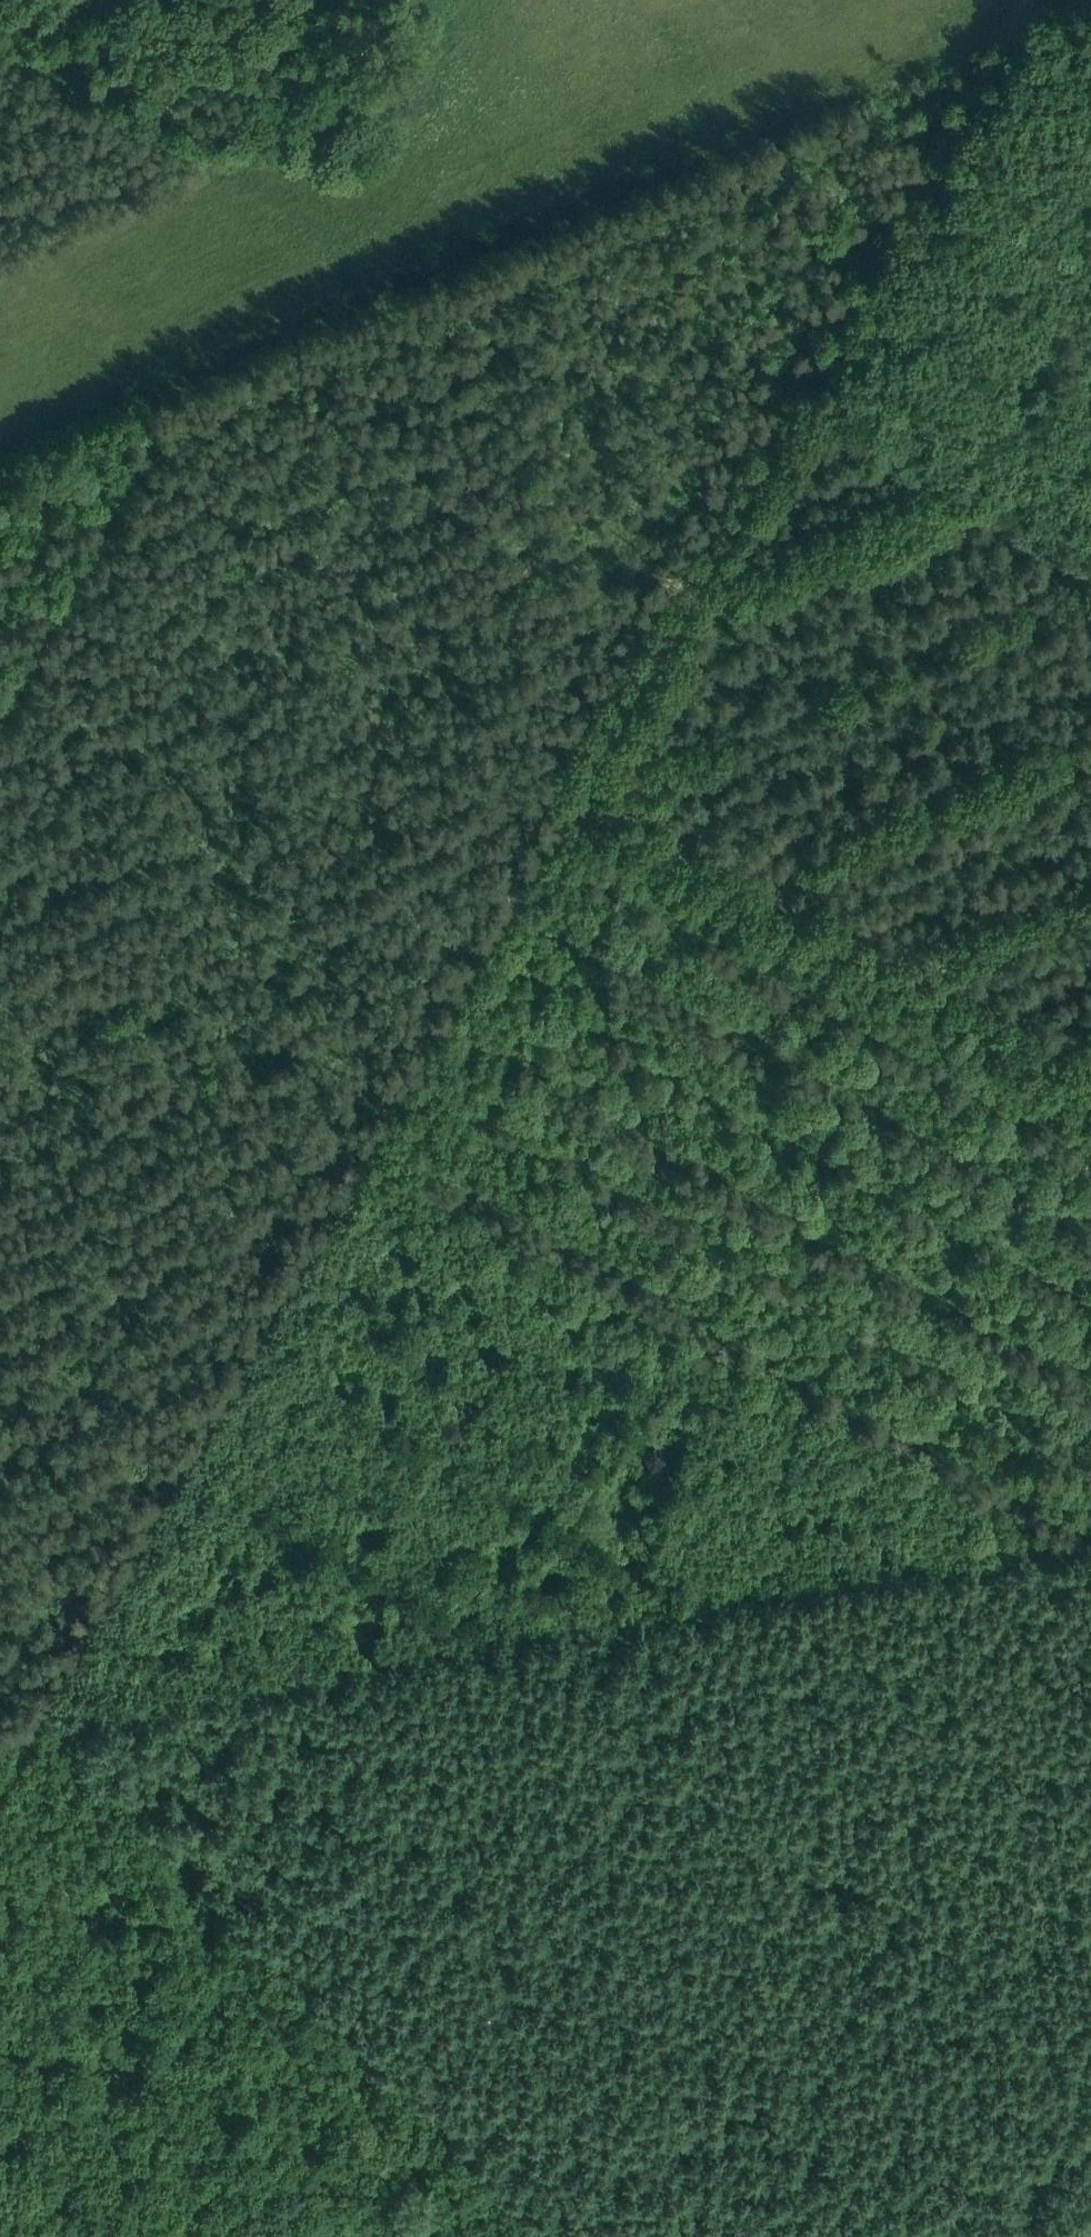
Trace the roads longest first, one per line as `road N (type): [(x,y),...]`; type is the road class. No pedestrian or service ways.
road 1 (track): [(1090,1087),(572,795),(0,1786)]
road 2 (track): [(1030,0),(572,795)]

